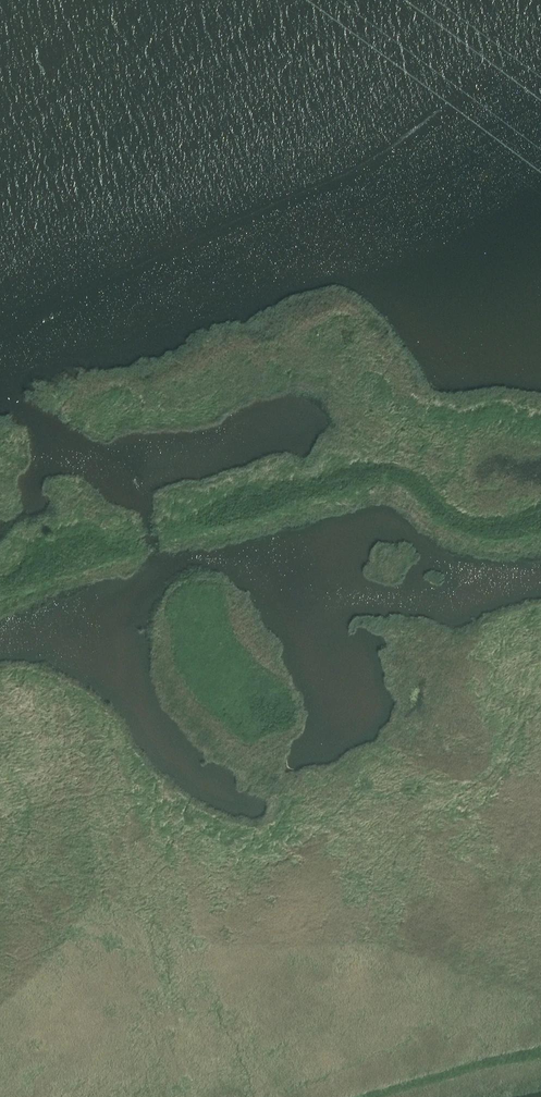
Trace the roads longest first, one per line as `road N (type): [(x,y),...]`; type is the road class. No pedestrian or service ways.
road 1 (track): [(540,523),(473,528),(402,480),(376,479),(175,534)]
road 2 (track): [(0,588),(175,534)]
road 3 (track): [(540,1053),(380,1096)]

